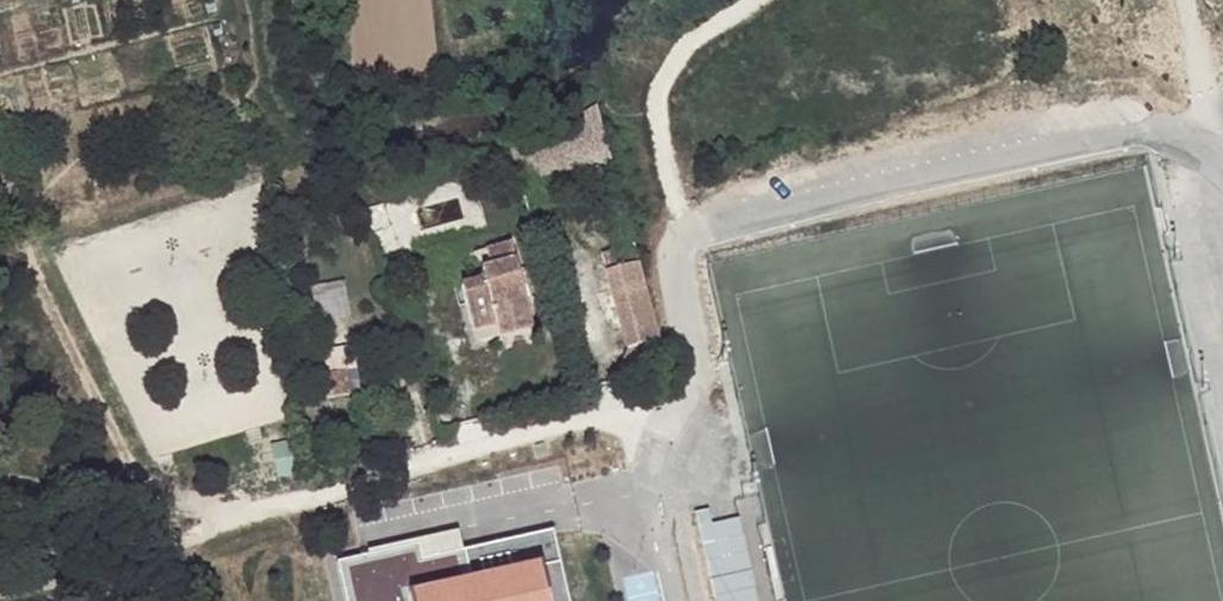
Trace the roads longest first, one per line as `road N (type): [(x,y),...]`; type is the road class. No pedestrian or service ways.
road 1 (unclassified): [(1222,154),(1173,124),(986,159),(716,227),(677,261),(707,386),(656,465),(683,600)]

